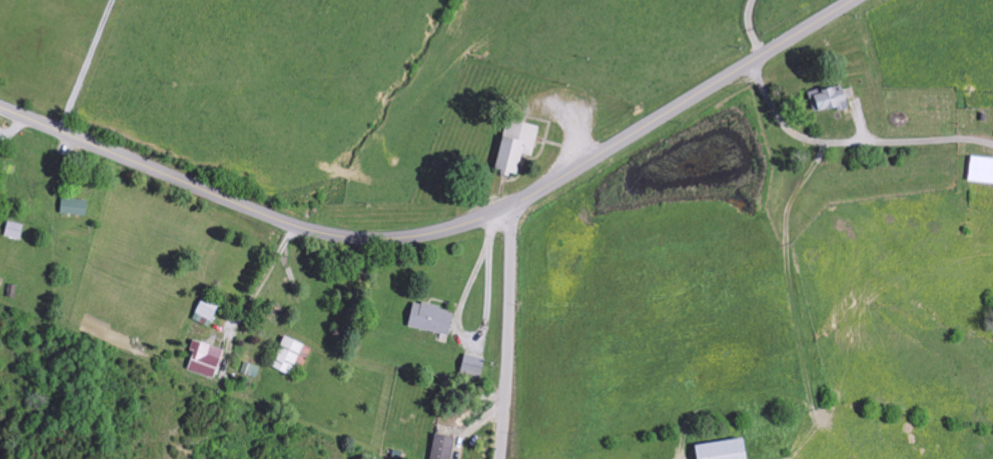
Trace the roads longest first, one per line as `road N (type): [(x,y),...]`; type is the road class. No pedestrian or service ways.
road 1 (secondary): [(859,0),(519,203),(410,238),(347,237),(285,222),(0,107)]
road 2 (residential): [(503,458),(513,206)]

